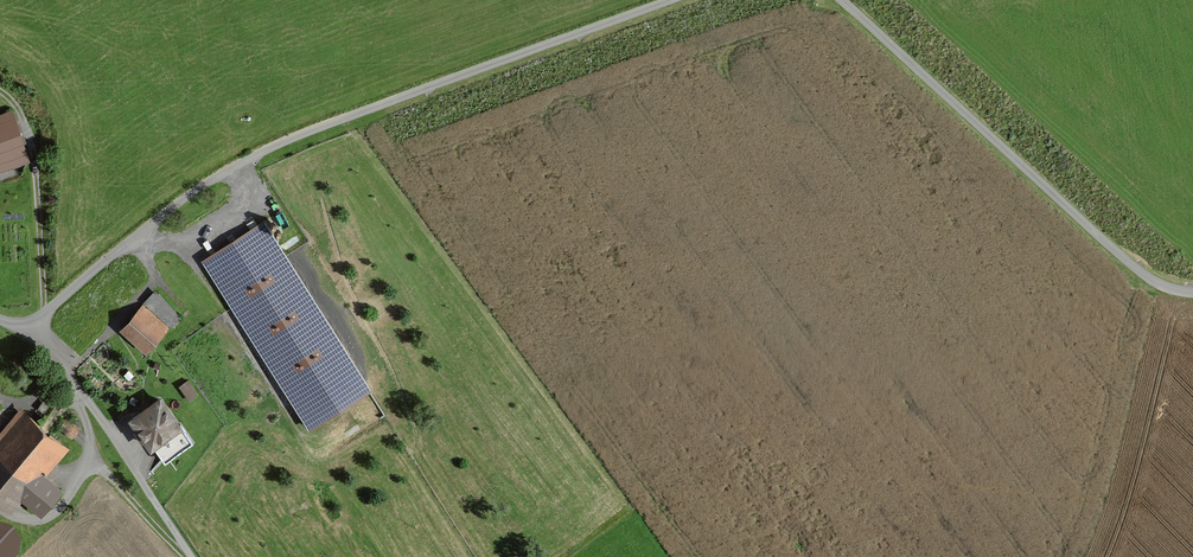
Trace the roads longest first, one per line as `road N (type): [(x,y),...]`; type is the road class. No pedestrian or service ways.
road 1 (track): [(22,334),(181,201),(234,168),(303,135),(670,0)]
road 2 (track): [(840,0),(1140,274),(1192,293)]
road 3 (track): [(191,556),(81,394),(22,334)]

